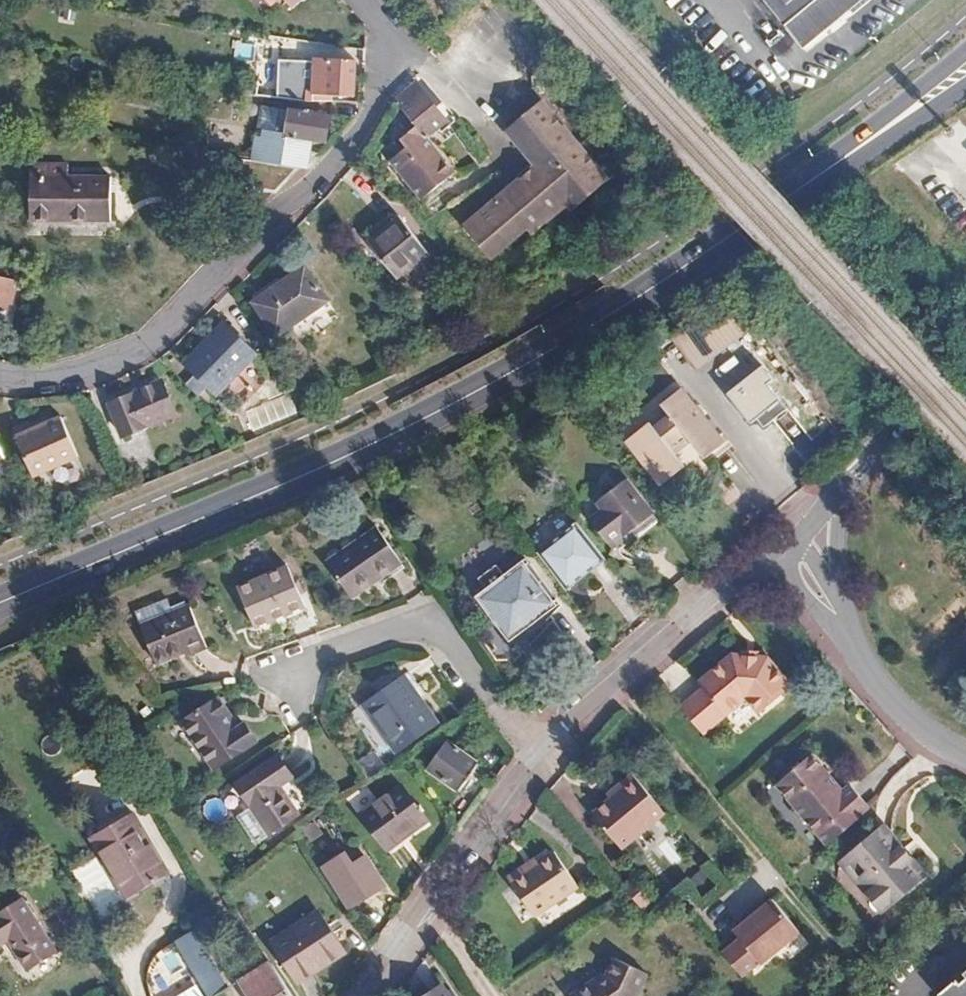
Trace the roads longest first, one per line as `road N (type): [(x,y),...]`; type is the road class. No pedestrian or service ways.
road 1 (primary): [(0,601),(306,472),(486,385),(719,245),(965,65)]
road 2 (residential): [(0,376),(45,378),(154,339),(253,234),(348,152),(394,52),(368,0)]
road 3 (residential): [(540,755),(439,636),(408,629),(307,660),(287,688)]
road 4 (residential): [(765,563),(604,683),(540,755)]
road 5 (residential): [(540,755),(365,995)]
road 6 (residential): [(838,493),(965,369)]
road 7 (residential): [(965,759),(905,720),(854,643)]

